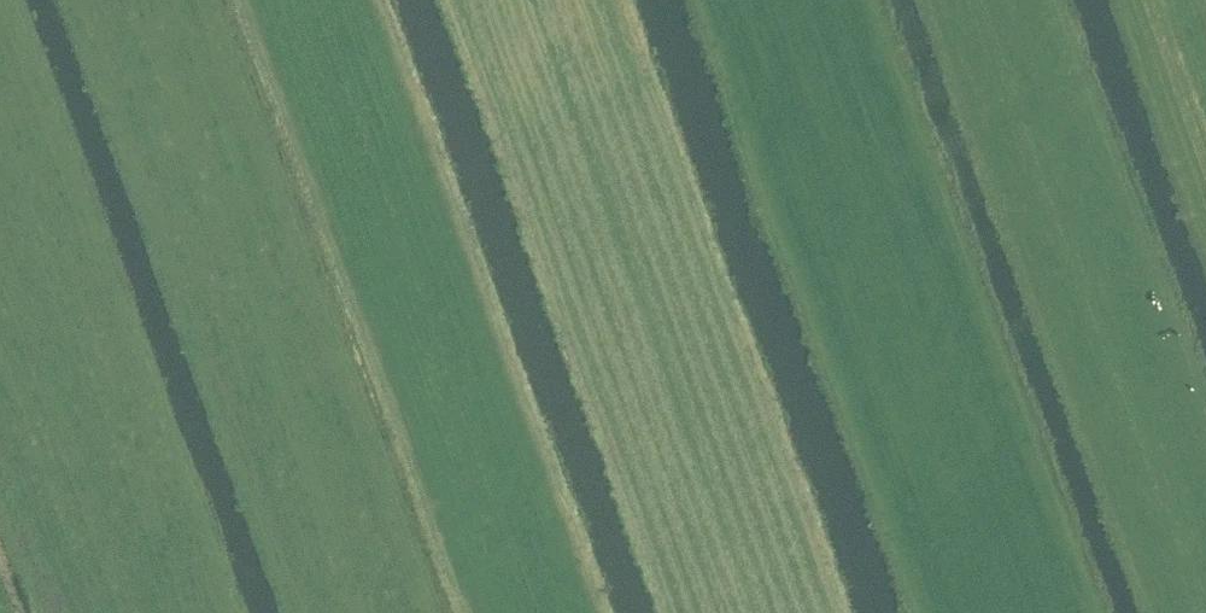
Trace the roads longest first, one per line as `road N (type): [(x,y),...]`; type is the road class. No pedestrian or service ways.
road 1 (track): [(259,0),(482,612)]

